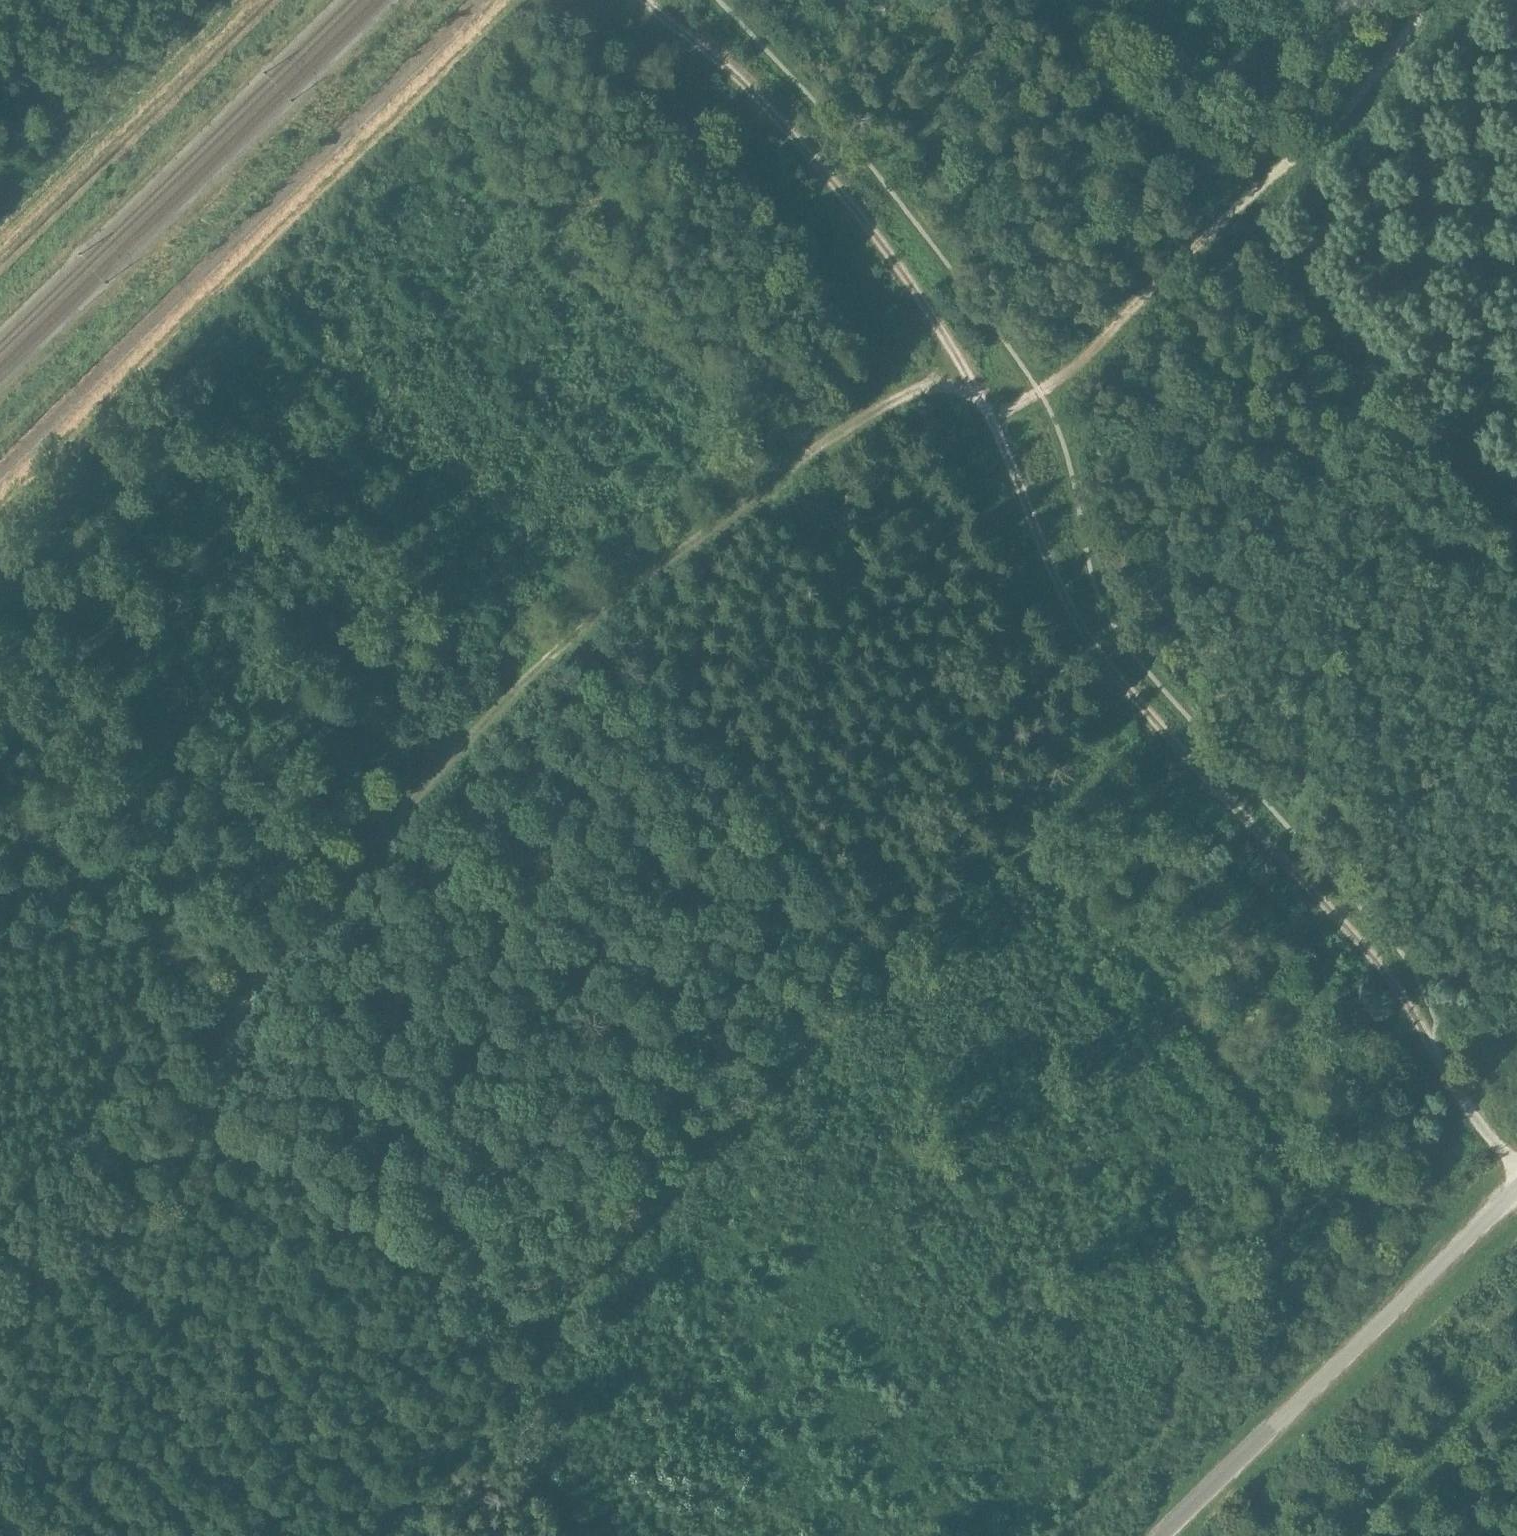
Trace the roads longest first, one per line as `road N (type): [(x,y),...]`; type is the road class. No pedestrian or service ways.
road 1 (track): [(508,0),(0,499)]
road 2 (track): [(0,445),(451,0)]
road 3 (tertiary): [(1151,1535),(1516,1186)]
road 4 (track): [(0,286),(292,0)]
road 5 (track): [(0,235),(244,0)]

